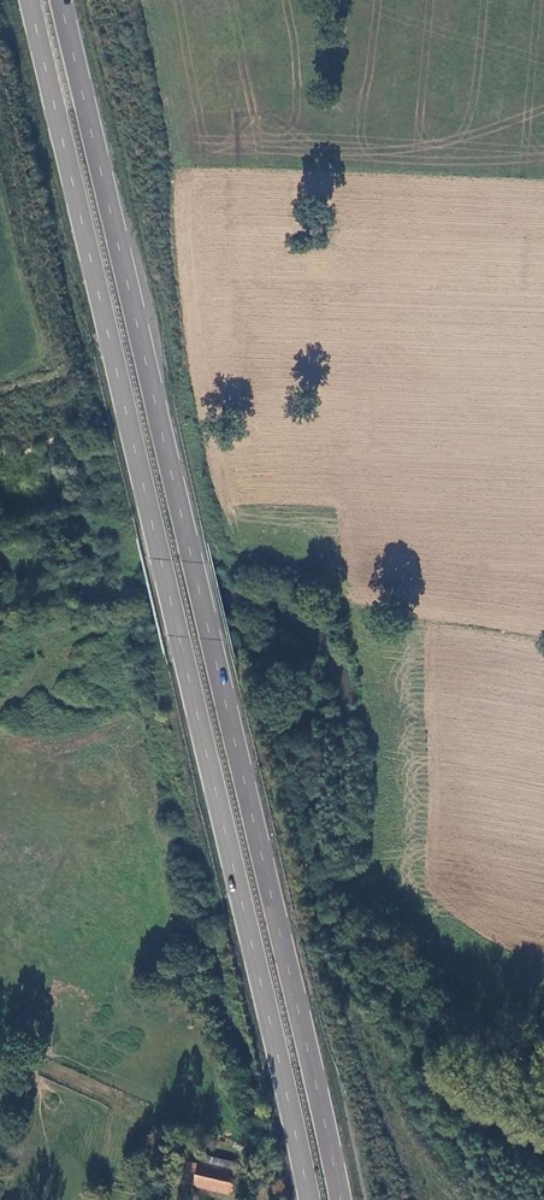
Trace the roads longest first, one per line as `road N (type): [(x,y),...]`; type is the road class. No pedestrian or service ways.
road 1 (trunk): [(30,0),(310,1199)]
road 2 (trunk): [(341,1199),(61,0)]

